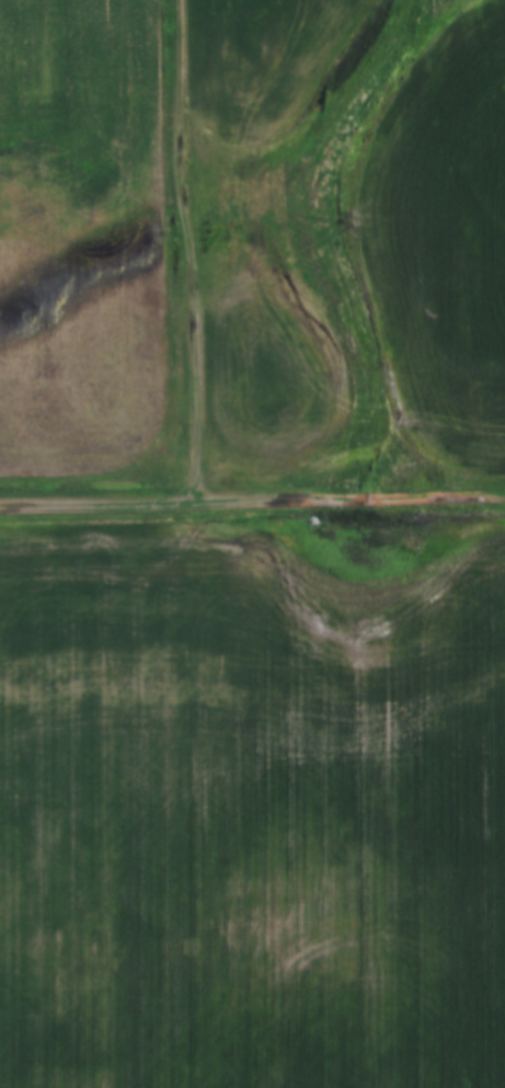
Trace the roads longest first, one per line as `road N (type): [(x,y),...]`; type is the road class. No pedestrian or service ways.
road 1 (track): [(197,507),(180,0)]
road 2 (track): [(0,511),(504,492)]

